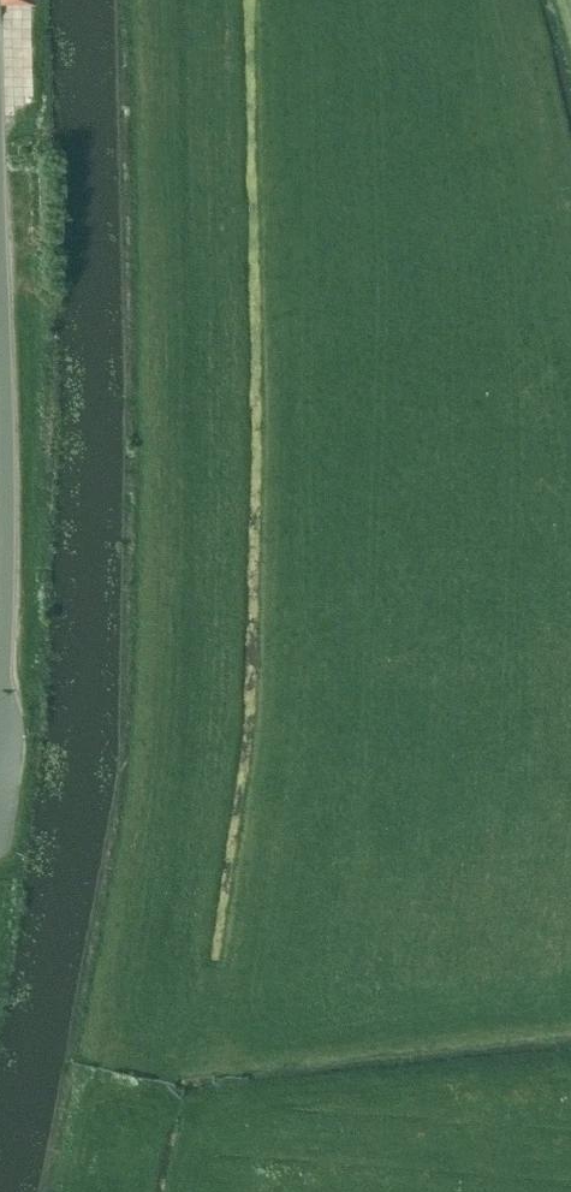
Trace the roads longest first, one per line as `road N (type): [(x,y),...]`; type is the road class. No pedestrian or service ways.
road 1 (tertiary): [(0,682),(0,298)]

